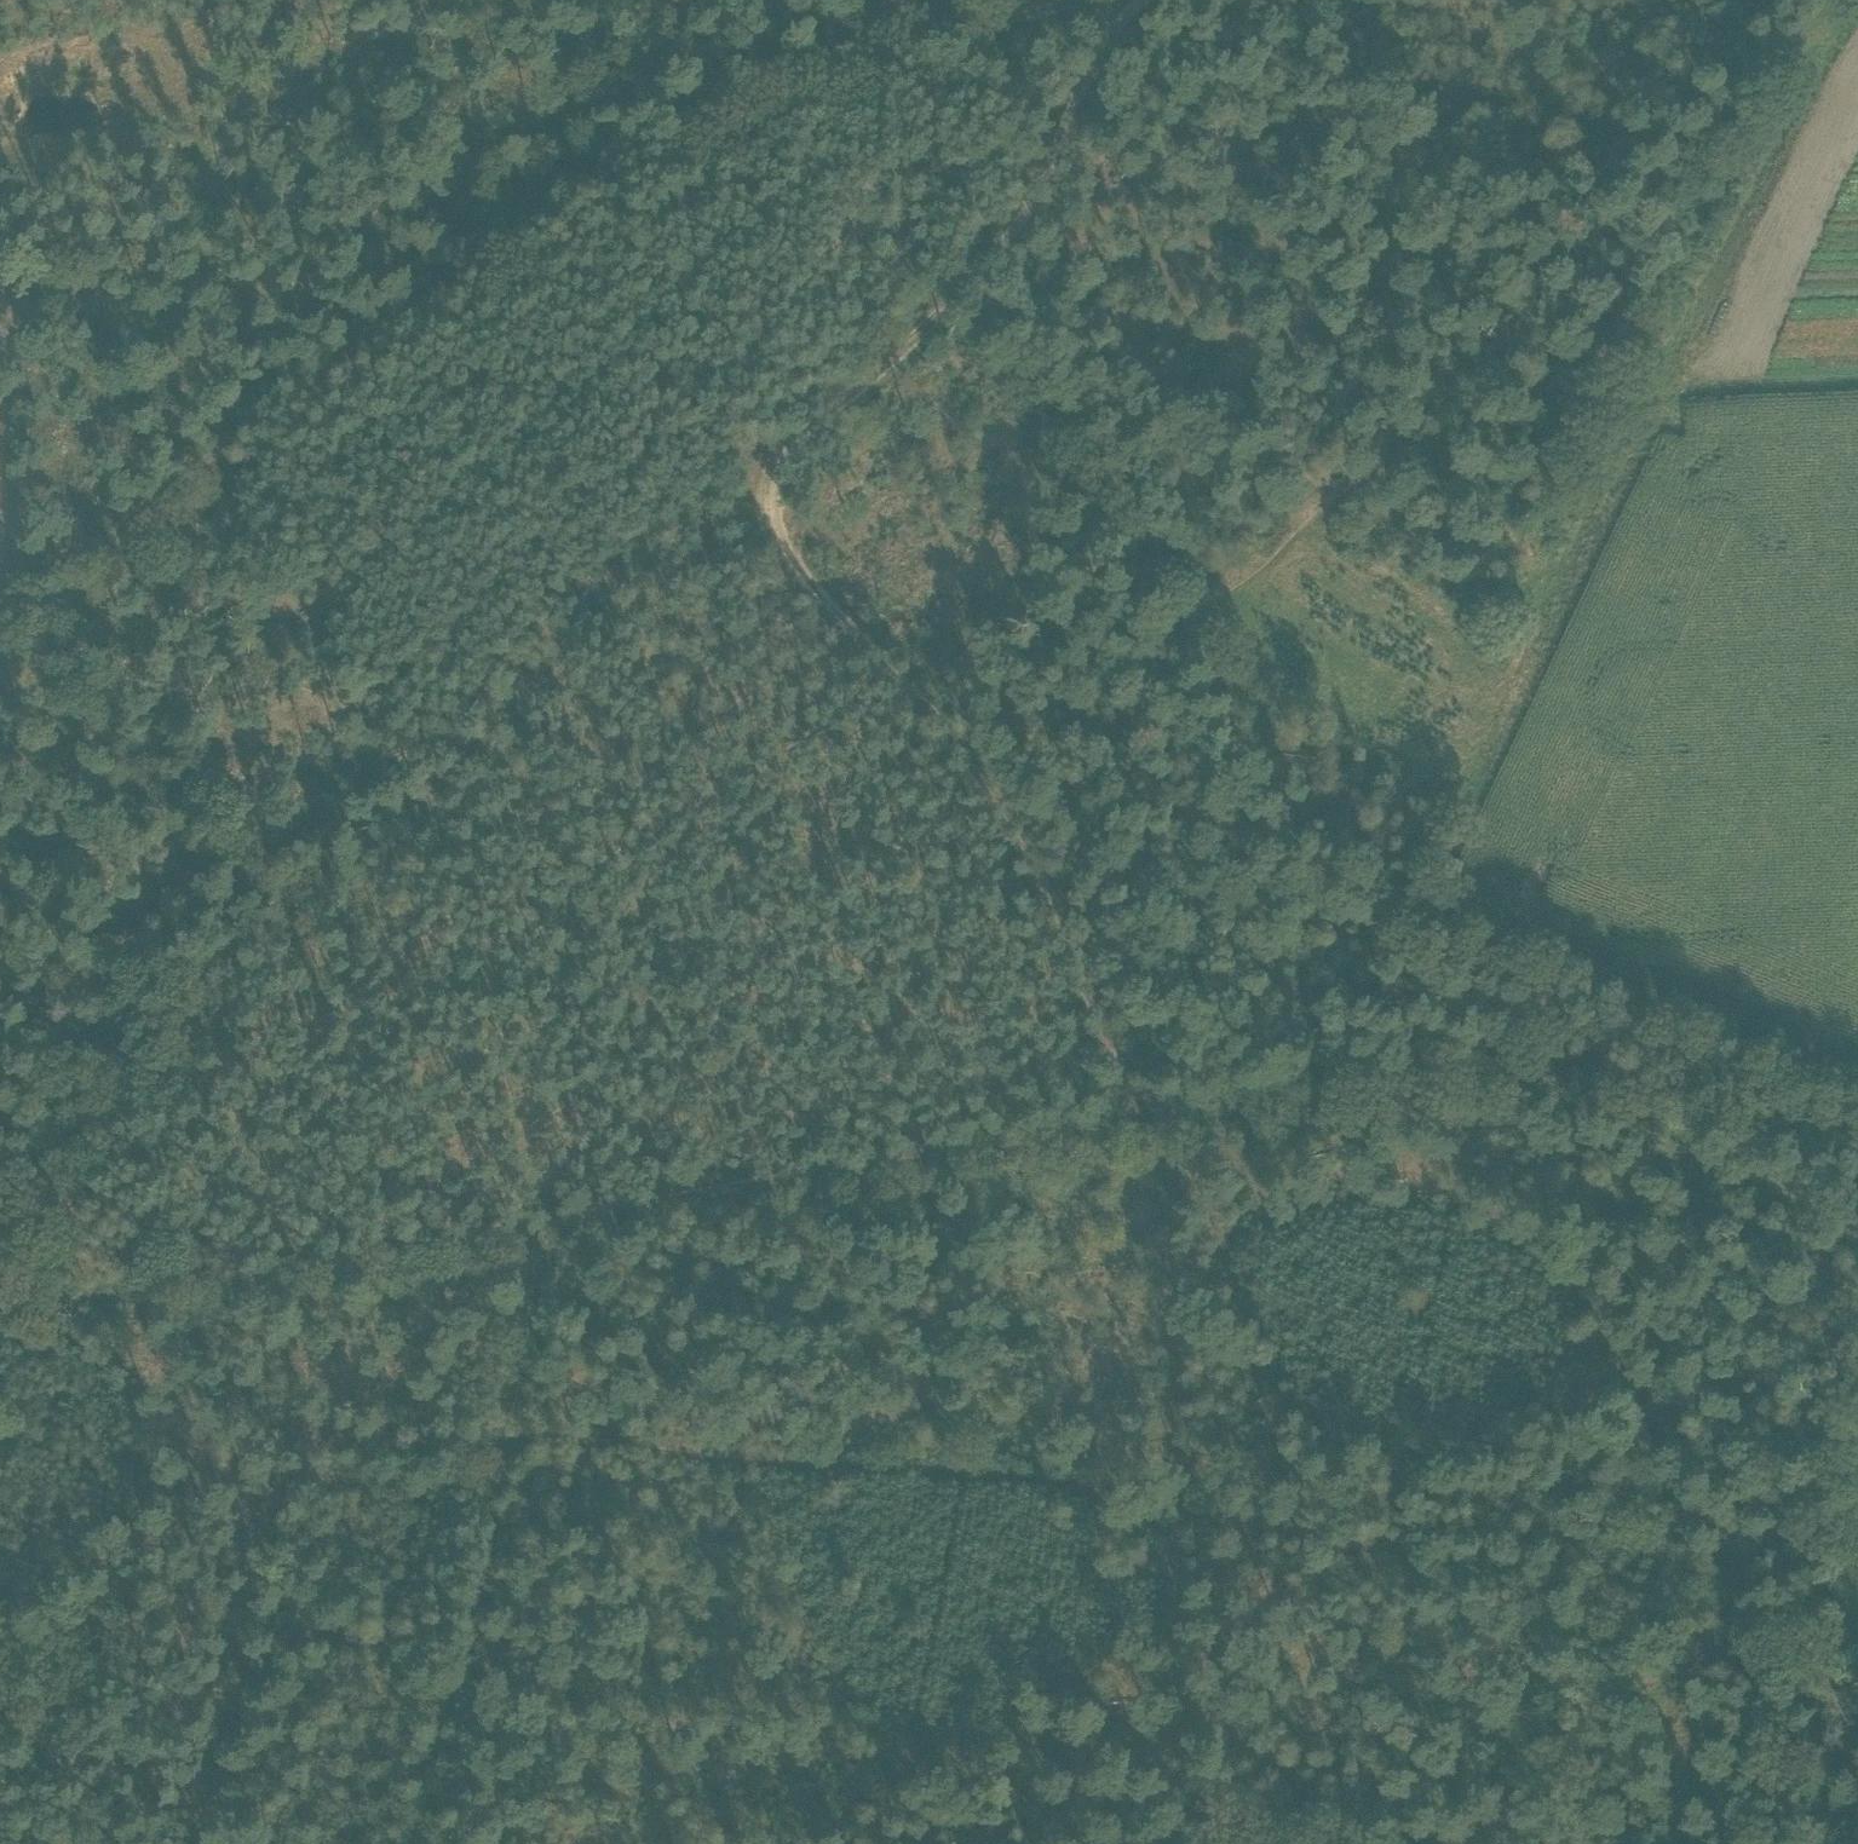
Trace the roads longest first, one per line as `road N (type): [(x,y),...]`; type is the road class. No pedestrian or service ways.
road 1 (track): [(1113,1125),(1712,1046),(1720,1069),(1716,1094),(1554,1843)]
road 2 (track): [(1118,0),(832,69),(598,183),(310,401),(134,519),(0,695)]
road 3 (track): [(1748,1625),(961,1459),(505,1438)]
road 4 (track): [(1149,0),(1080,90),(983,277),(771,484),(780,564),(974,800)]
road 5 (track): [(0,1655),(198,1543),(332,1481),(403,1433),(529,1290)]
road 6 (track): [(537,1224),(1113,1125)]
road 7 (track): [(529,1290),(505,1438),(413,1843)]
road 8 (track): [(0,1326),(537,1224)]
road 9 (track): [(967,292),(1225,610)]
road 10 (track): [(974,800),(1097,1058),(1113,1125)]
road 11 (track): [(1830,50),(1704,291)]

